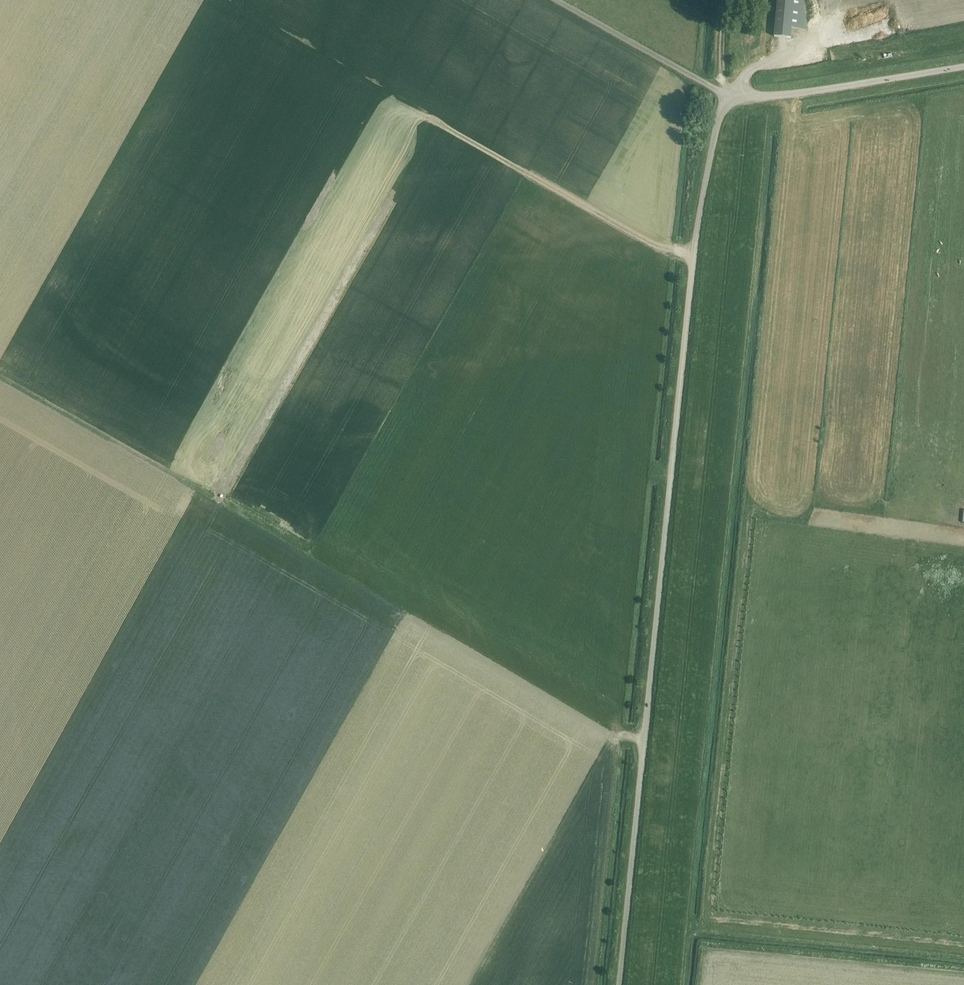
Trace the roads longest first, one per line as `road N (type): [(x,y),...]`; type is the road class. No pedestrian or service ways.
road 1 (unclassified): [(619,984),(694,247),(725,93)]
road 2 (unclassified): [(725,93),(810,91),(963,66)]
road 3 (unclassified): [(725,93),(555,0)]

